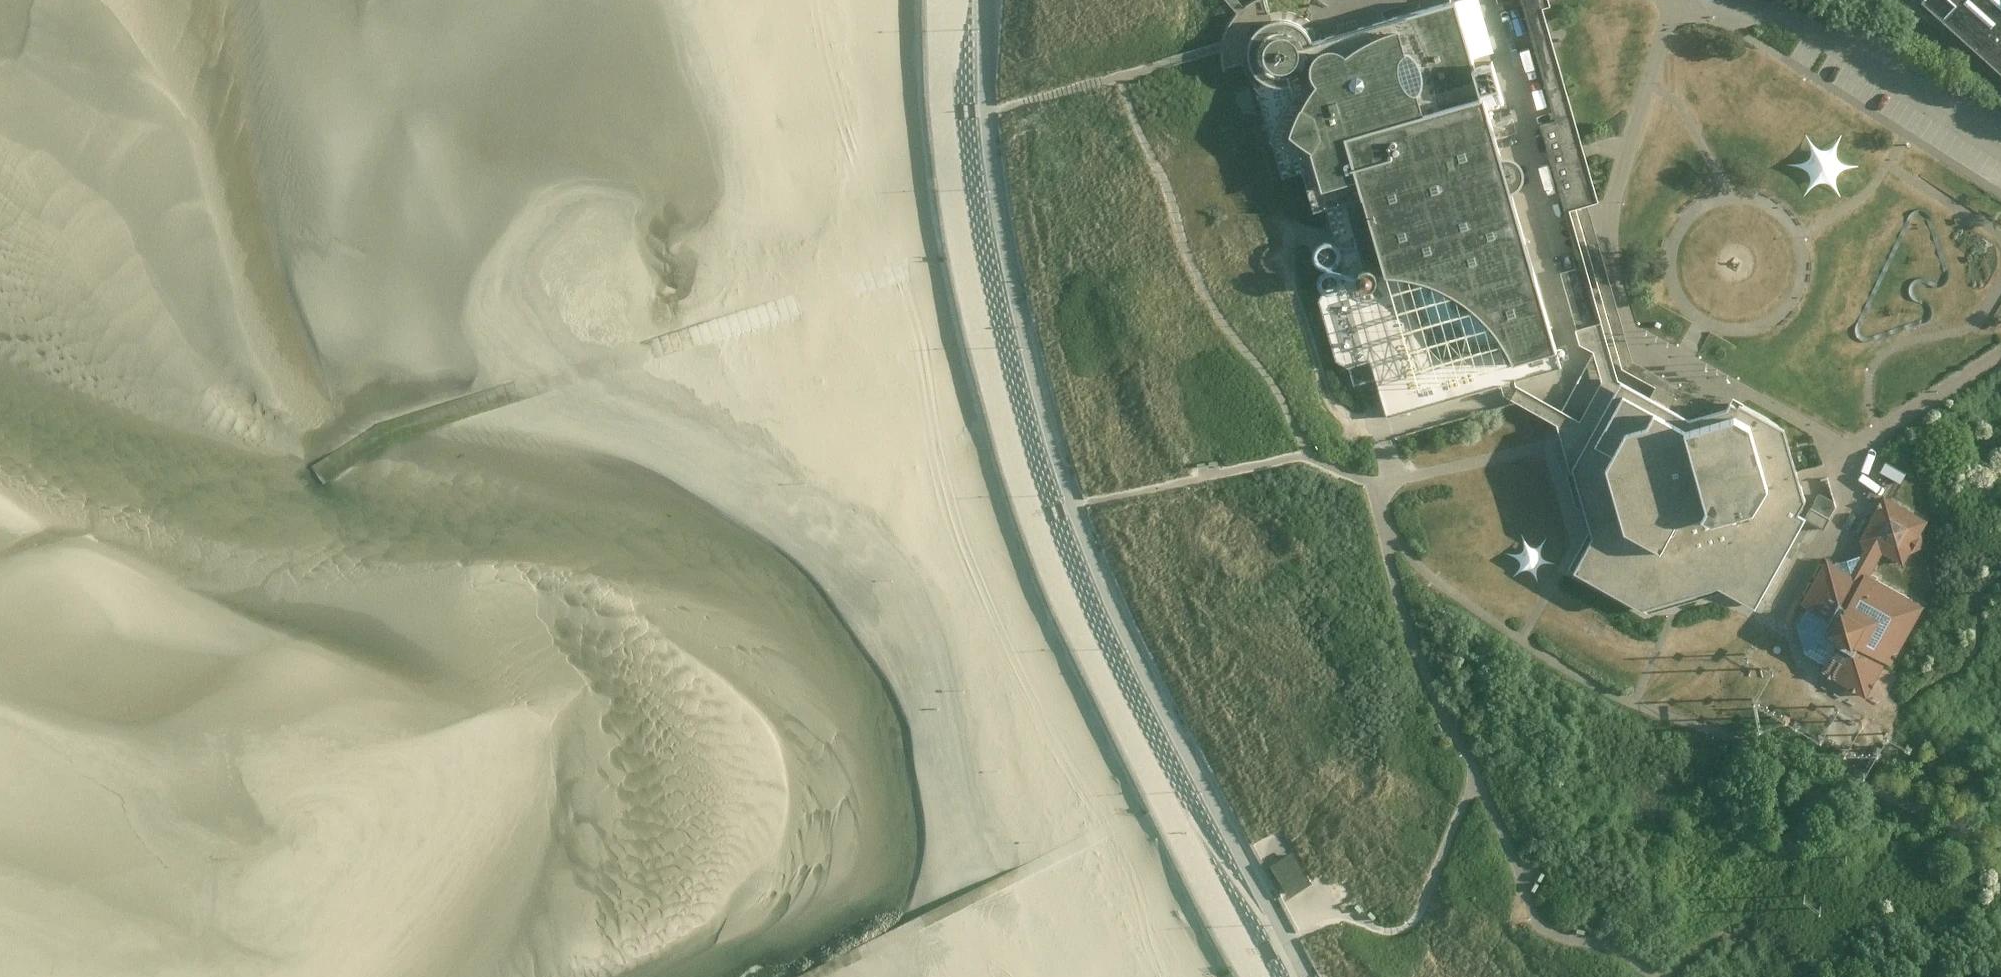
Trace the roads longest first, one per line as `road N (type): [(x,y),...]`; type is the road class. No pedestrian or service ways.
road 1 (residential): [(1726,0),(1793,20),(2000,149)]

